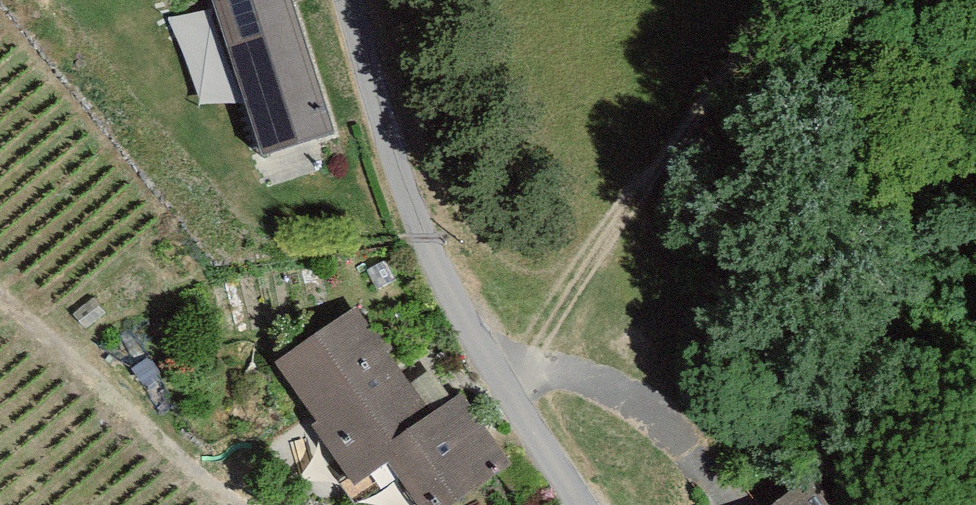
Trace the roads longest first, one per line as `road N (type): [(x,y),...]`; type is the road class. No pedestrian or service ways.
road 1 (residential): [(349,0),(417,243),(575,504)]
road 2 (track): [(803,0),(502,385)]
road 3 (track): [(272,504),(204,469),(0,297)]

